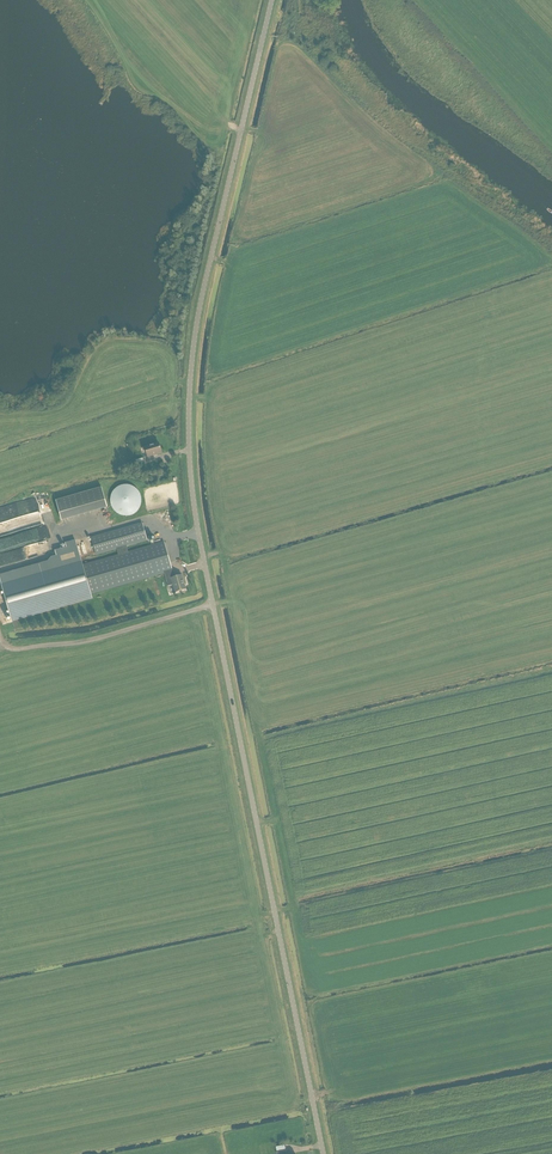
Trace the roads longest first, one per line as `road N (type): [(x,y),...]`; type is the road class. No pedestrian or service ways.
road 1 (tertiary): [(323,1153),(196,524),(189,432),(204,290),(273,0)]
road 2 (track): [(212,604),(78,643),(17,648),(0,632)]

